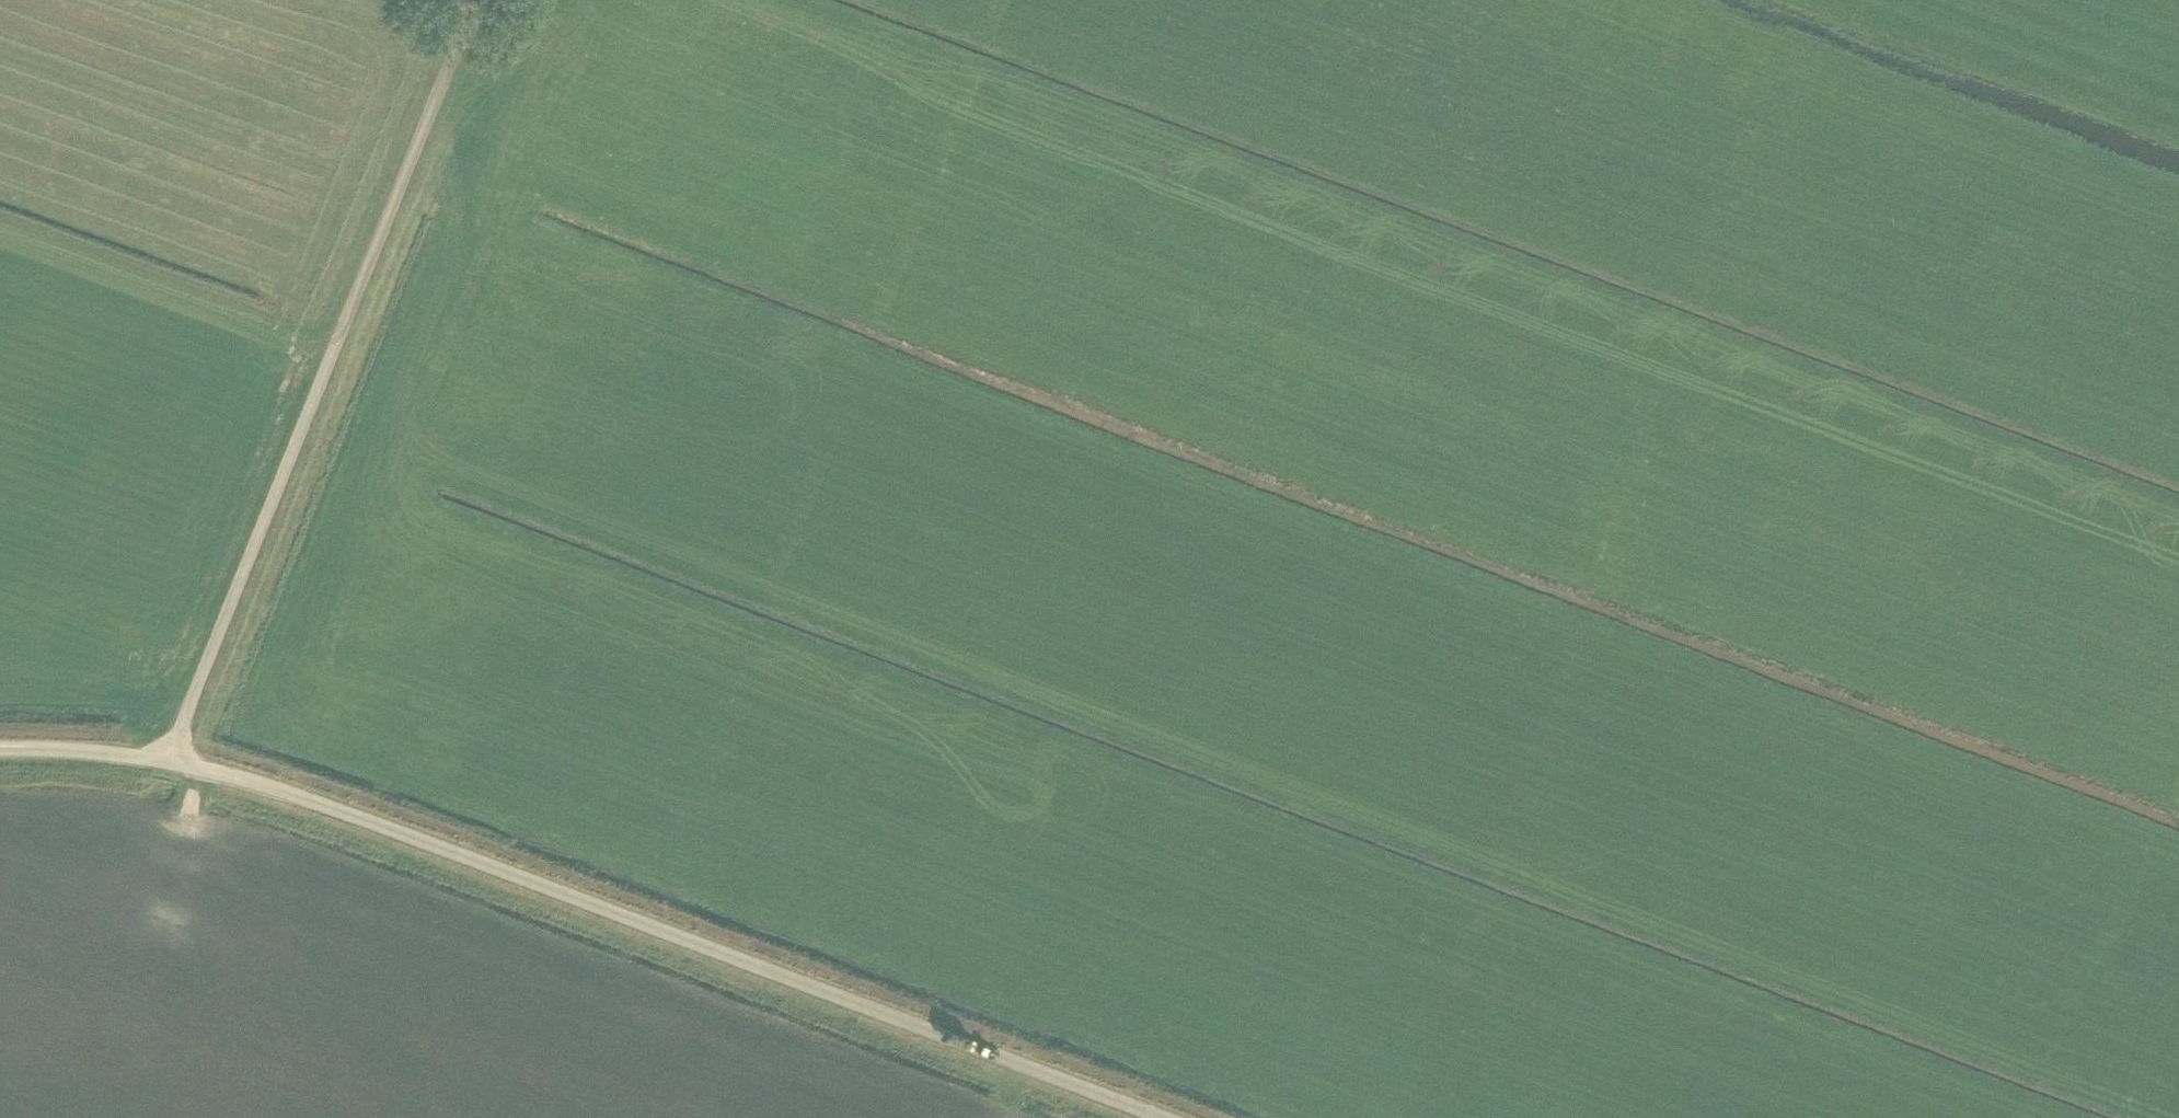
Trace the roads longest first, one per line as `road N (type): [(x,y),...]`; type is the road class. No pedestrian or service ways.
road 1 (unclassified): [(173,759),(286,789),(1171,1117)]
road 2 (unclassified): [(173,759),(478,0)]
road 3 (unclassified): [(0,746),(173,759)]

